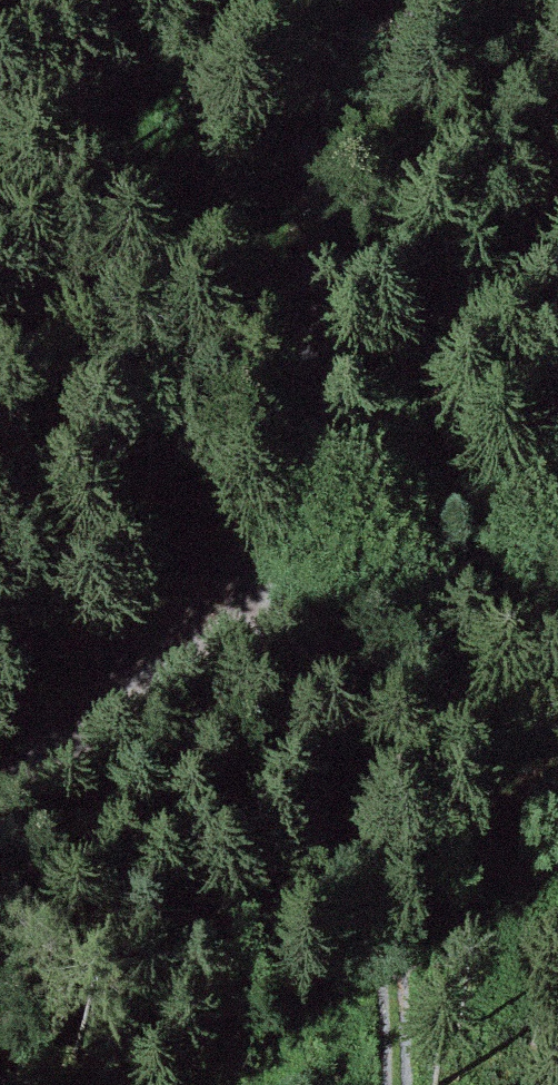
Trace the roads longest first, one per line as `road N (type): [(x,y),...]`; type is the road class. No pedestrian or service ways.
road 1 (track): [(464,0),(460,82),(349,364),(312,502),(313,603),(358,776),(394,1084)]
road 2 (track): [(0,808),(40,769),(157,709),(431,522),(535,540)]

